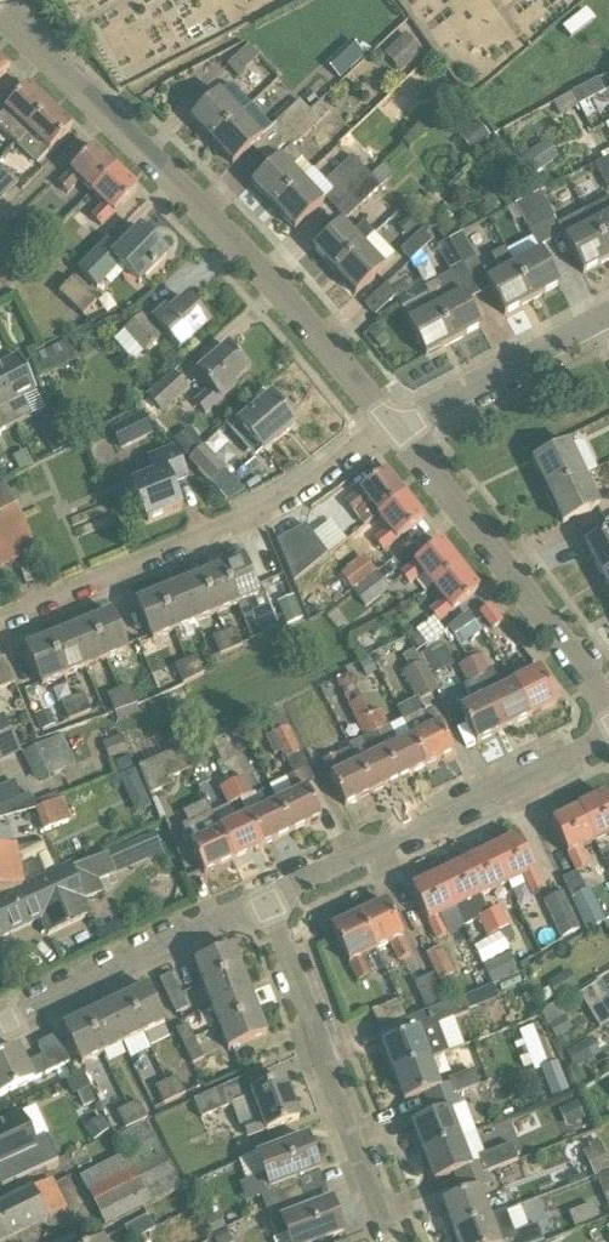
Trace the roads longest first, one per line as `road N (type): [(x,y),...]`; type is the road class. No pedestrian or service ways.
road 1 (unclassified): [(396,427),(234,244),(0,19)]
road 2 (residential): [(0,624),(240,527),(396,427)]
road 3 (residential): [(268,906),(608,740)]
road 4 (residential): [(392,1241),(268,906)]
road 5 (unclassified): [(608,709),(521,580),(396,427)]
road 6 (residential): [(0,1024),(268,906)]
road 7 (residential): [(396,427),(608,314)]

